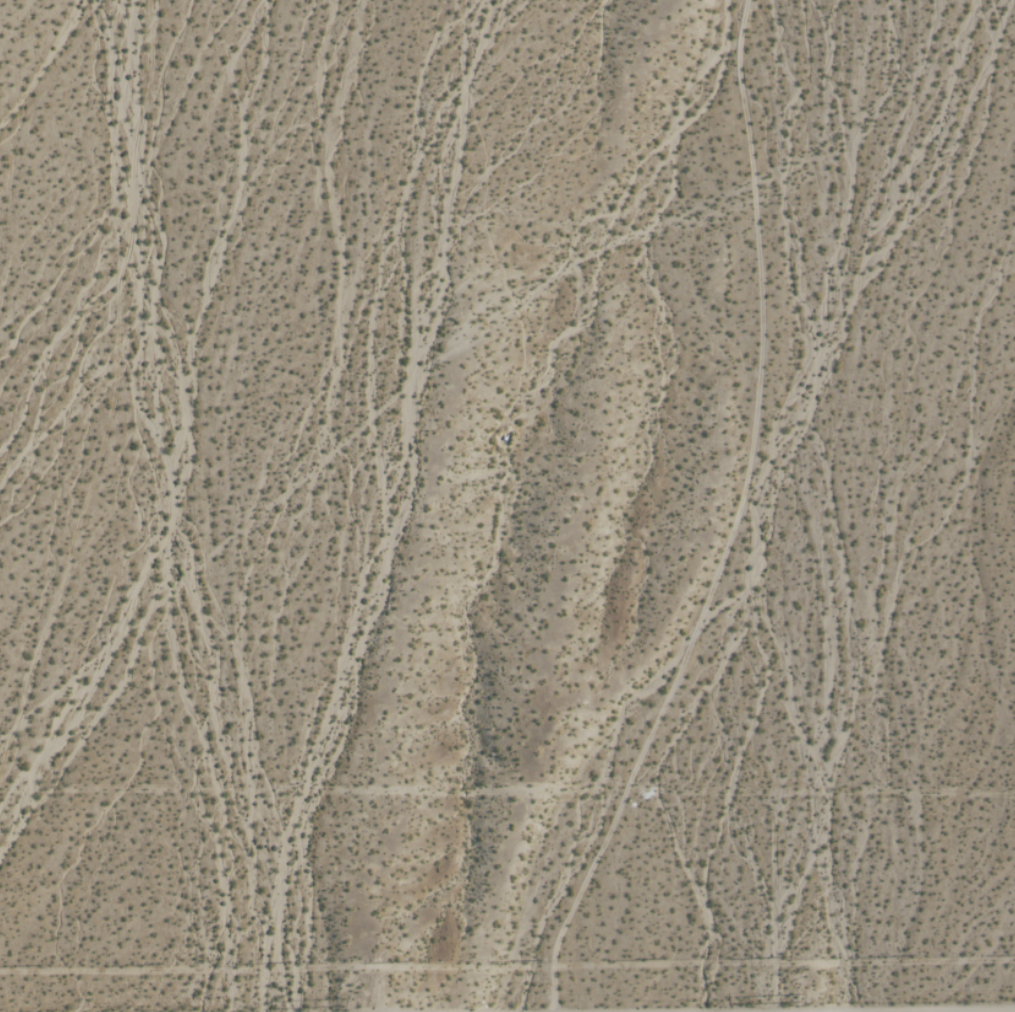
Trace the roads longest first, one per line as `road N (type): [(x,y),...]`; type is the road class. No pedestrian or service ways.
road 1 (track): [(1014,1009),(806,1011)]

